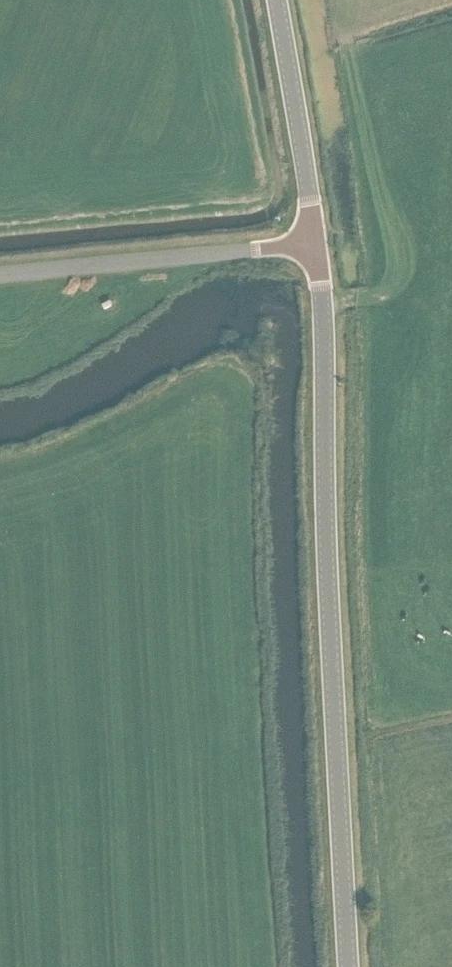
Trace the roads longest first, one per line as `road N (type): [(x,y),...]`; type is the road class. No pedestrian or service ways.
road 1 (tertiary): [(349,966),(315,245)]
road 2 (unclassified): [(0,275),(315,245)]
road 3 (tertiary): [(315,245),(276,0)]

